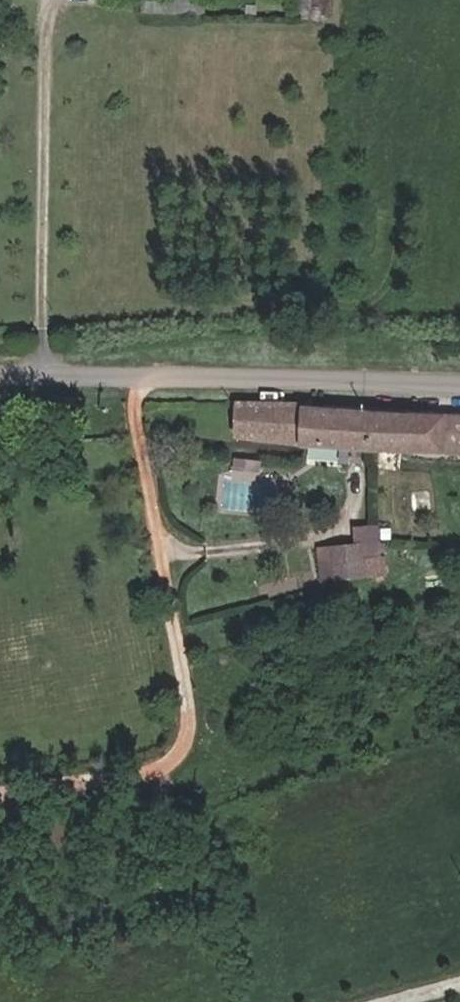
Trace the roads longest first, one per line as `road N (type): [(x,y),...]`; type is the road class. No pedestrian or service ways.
road 1 (track): [(0,796),(139,766),(175,747),(186,694),(128,376)]
road 2 (tertiary): [(459,378),(0,377)]

